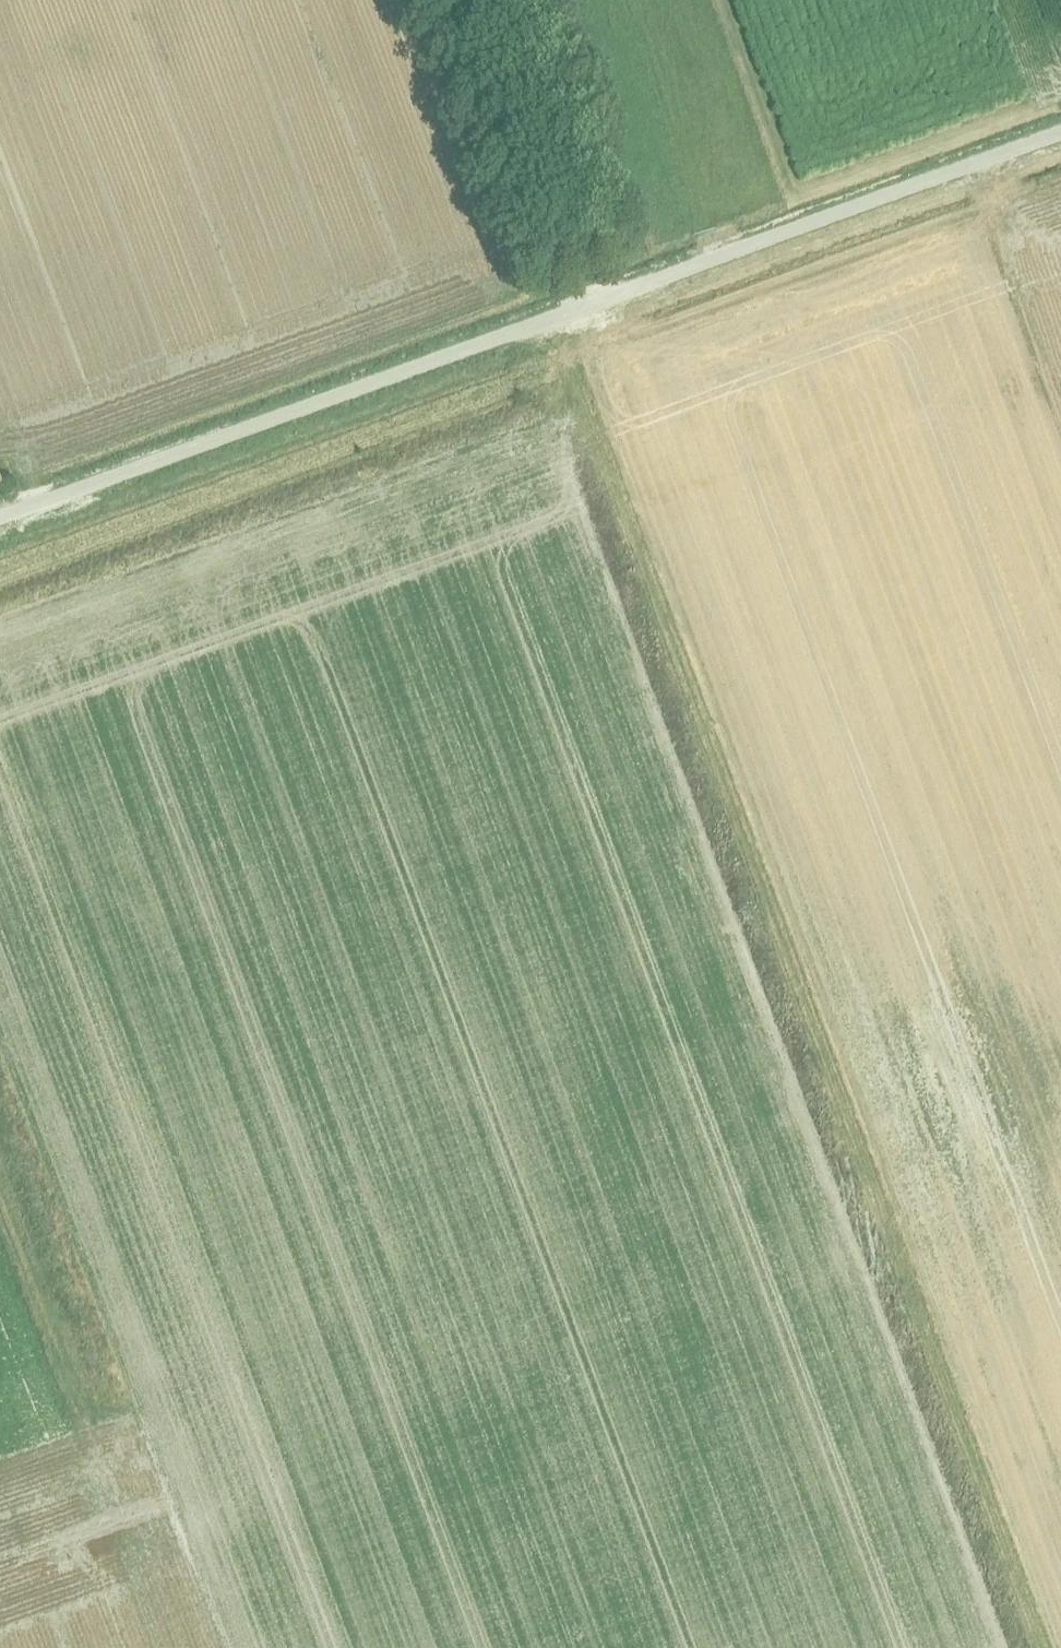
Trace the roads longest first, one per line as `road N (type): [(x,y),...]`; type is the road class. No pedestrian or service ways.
road 1 (unclassified): [(0,523),(1060,133)]

